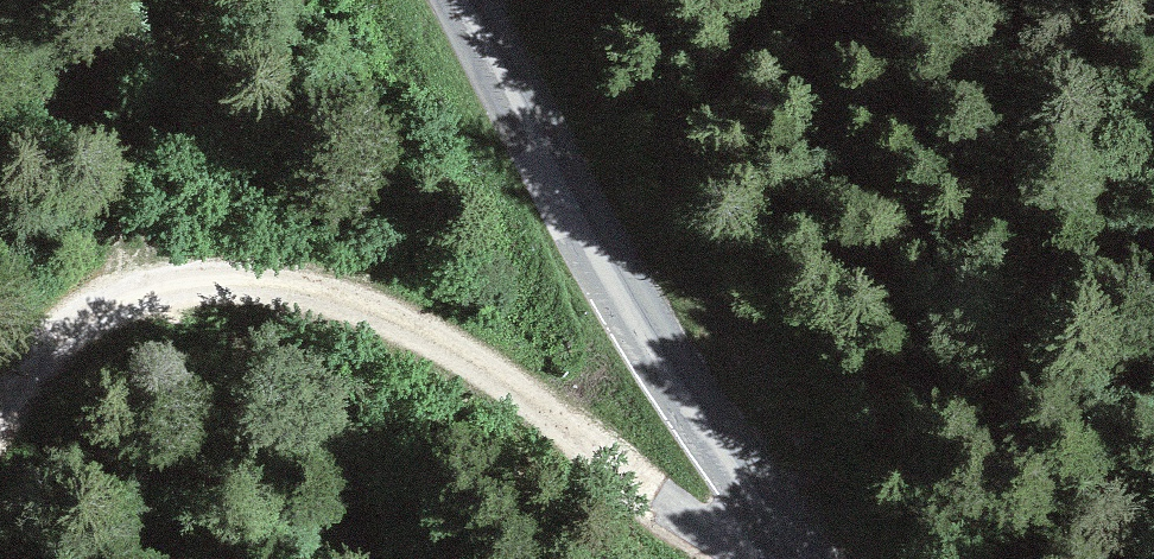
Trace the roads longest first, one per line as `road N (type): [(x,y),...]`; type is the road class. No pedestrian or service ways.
road 1 (track): [(0,405),(36,356),(112,303),(169,280),(246,278),(345,301),(445,345),(536,401),(649,502),(748,558)]
road 2 (tertiary): [(808,558),(634,320),(469,0)]

